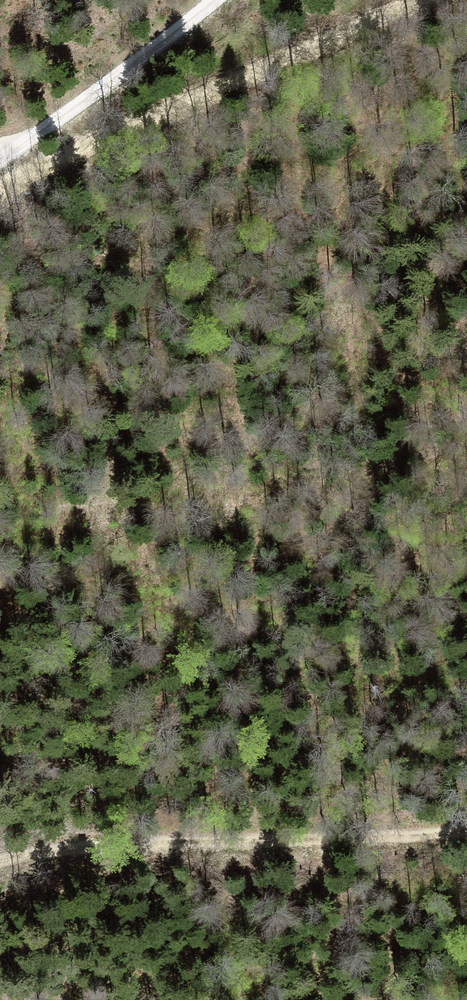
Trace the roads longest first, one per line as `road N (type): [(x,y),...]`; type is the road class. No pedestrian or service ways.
road 1 (track): [(466,442),(178,495),(0,542)]
road 2 (track): [(466,835),(64,846),(0,860)]
road 3 (track): [(0,182),(422,0)]
road 4 (unclassified): [(0,162),(213,0)]

